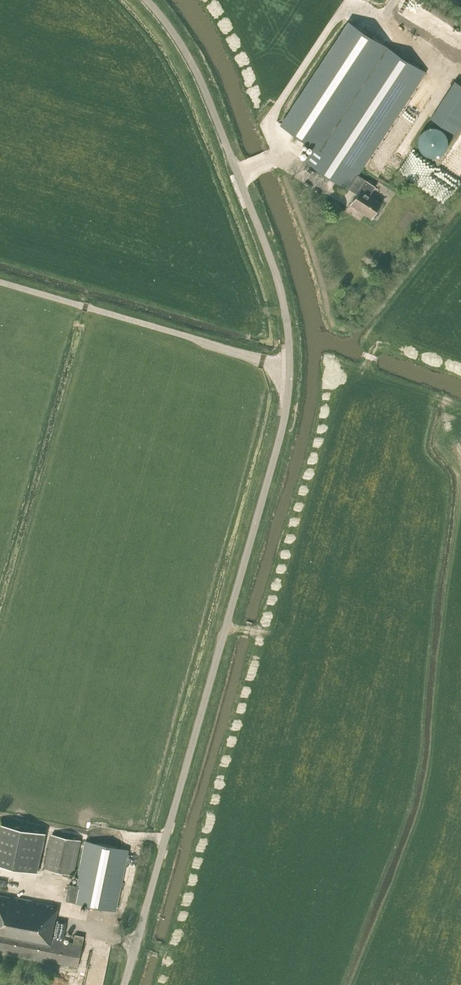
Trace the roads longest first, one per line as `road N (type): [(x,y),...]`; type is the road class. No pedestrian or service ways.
road 1 (unclassified): [(125,984),(279,442),(290,374),(283,297),(266,248),(198,76),(147,0)]
road 2 (track): [(394,0),(379,27),(350,10),(271,125)]
road 3 (track): [(166,837),(90,835),(8,818)]

